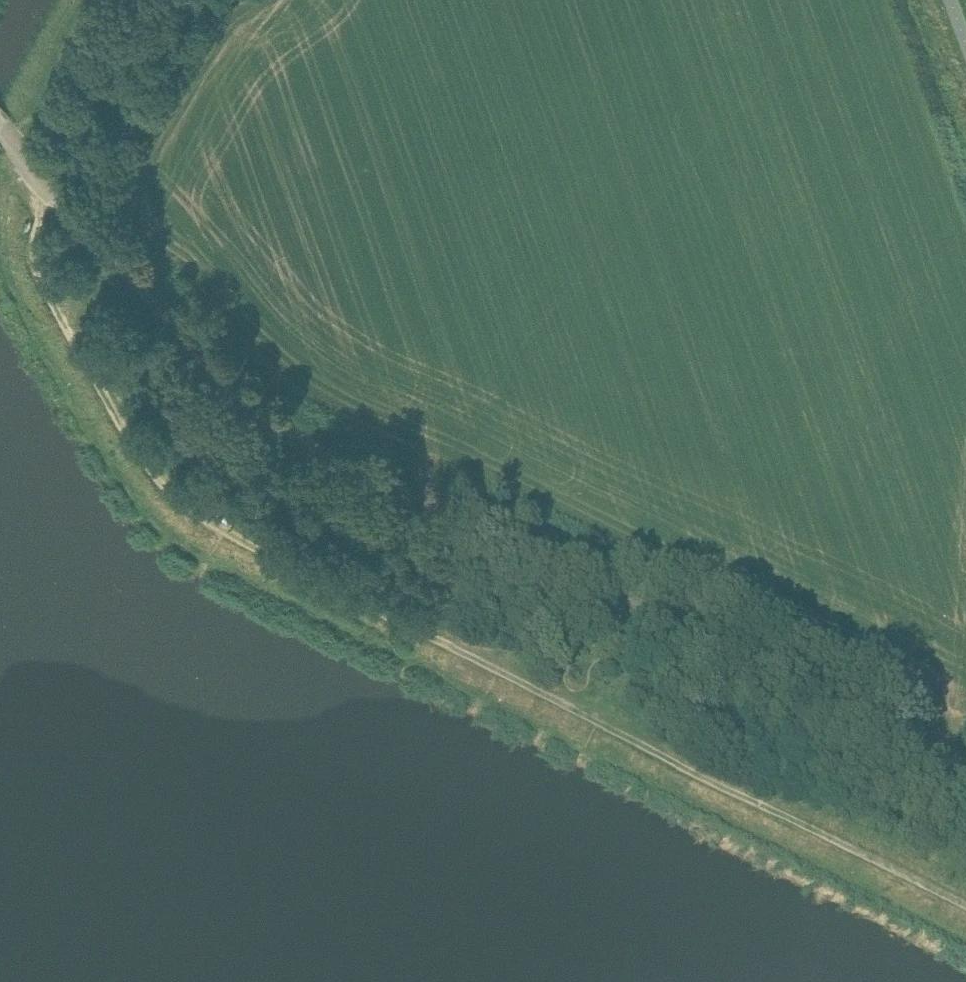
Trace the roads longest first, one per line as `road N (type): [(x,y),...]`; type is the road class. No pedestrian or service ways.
road 1 (track): [(40,183),(38,265),(66,335),(162,498),(965,905)]
road 2 (unclassified): [(965,772),(265,417),(105,258),(0,128)]

